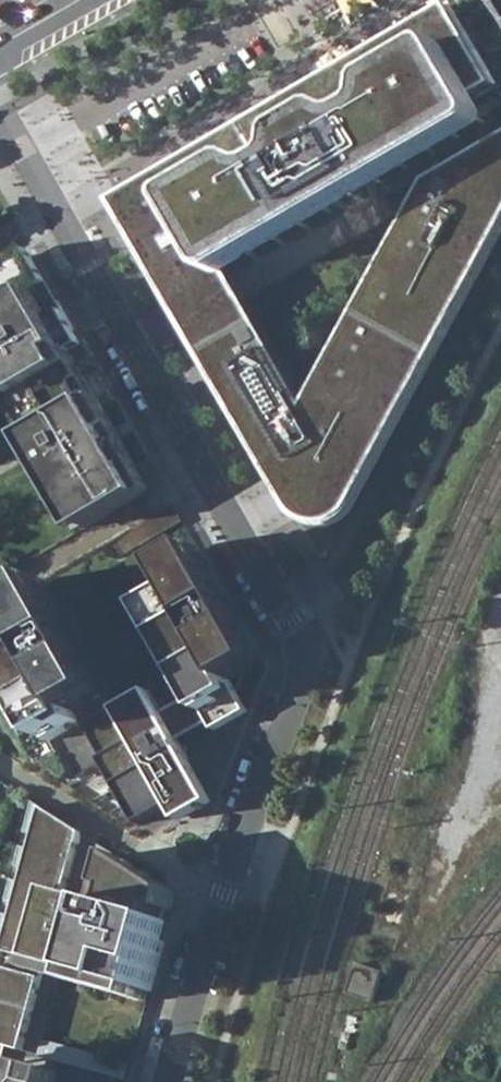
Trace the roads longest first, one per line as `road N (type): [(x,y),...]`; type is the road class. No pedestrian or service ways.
road 1 (residential): [(167,1081),(225,892),(302,685),(304,652),(0,108)]

